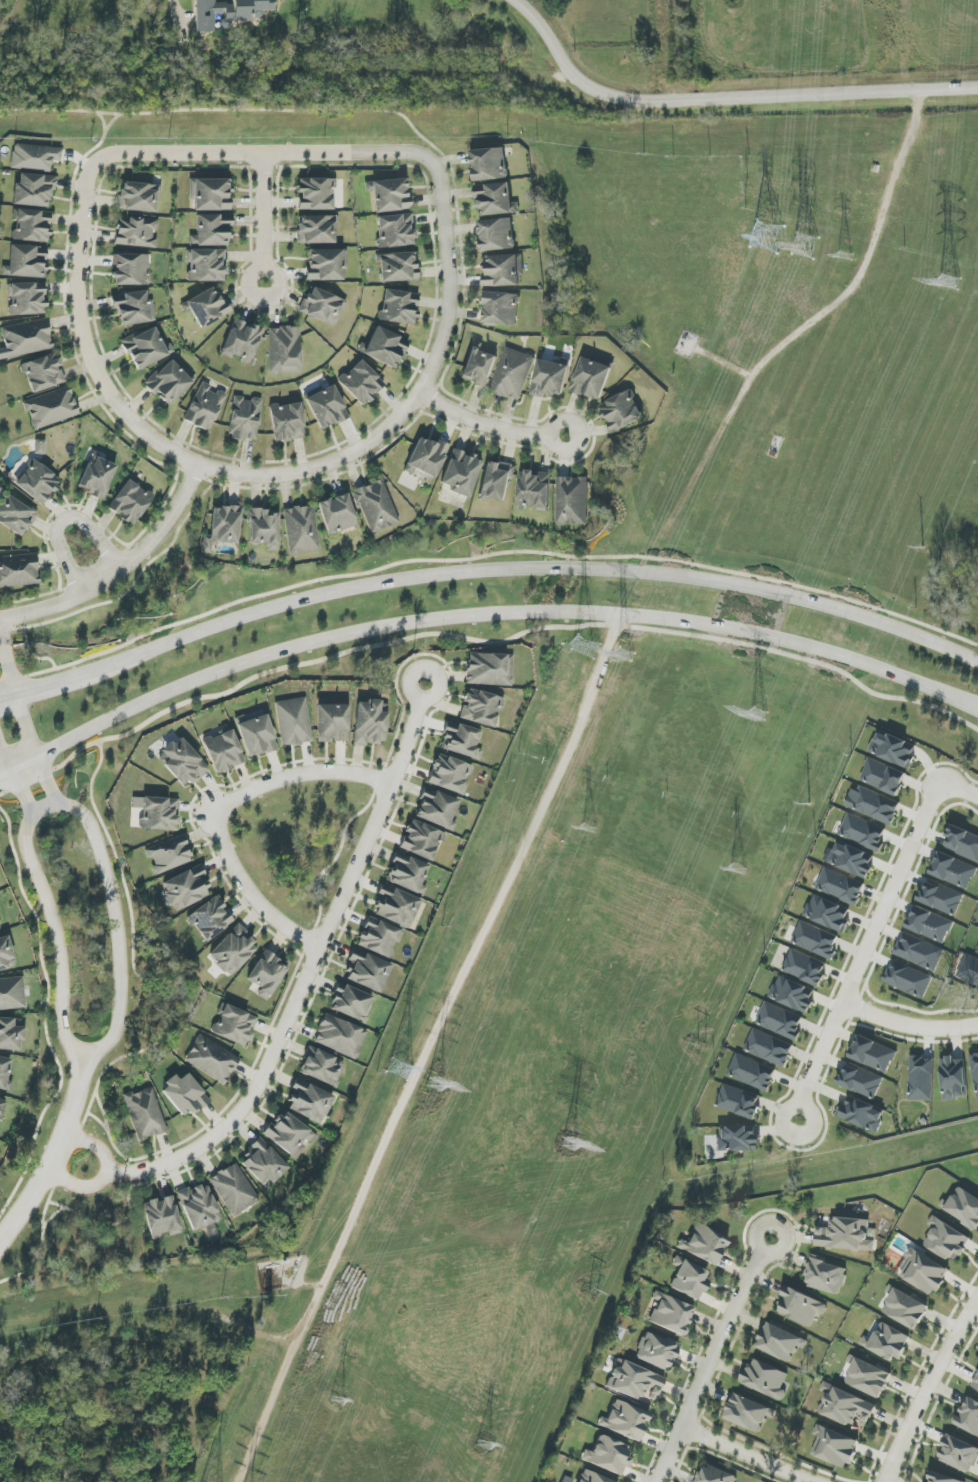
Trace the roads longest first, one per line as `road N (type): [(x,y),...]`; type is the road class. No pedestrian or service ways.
road 1 (residential): [(196,462),(121,408),(88,352),(80,292),(92,167),(118,153),(408,152),(430,160),(441,181),(452,298),(439,355),(410,408),(363,448),(302,473),(221,473),(196,462)]
road 2 (secondary): [(37,759),(260,657),(352,631),(496,614),(633,616),(775,638),(847,657),(977,710)]
road 3 (track): [(599,614),(460,980),(237,1481)]
road 4 (secondary): [(977,662),(783,596),(604,570),(392,581),(300,599),(102,666)]
road 5 (residential): [(107,1172),(141,1171),(199,1148),(258,1088),(380,813),(422,684)]
road 6 (tertiary): [(85,1051),(114,1035),(116,917),(94,833),(78,812),(57,804),(35,814),(25,841),(60,952),(62,1033),(85,1051)]
road 7 (residential): [(977,89),(669,102),(600,95),(571,73),(515,0)]
road 8 (residential): [(797,1123),(929,803),(948,791)]
road 9 (residential): [(391,783),(354,774),(288,777),(218,814),(218,834),(252,897),(321,948)]
road 10 (residential): [(772,1238),(659,1481)]
road 11 (residential): [(196,462),(158,536),(85,592),(0,621)]
road 12 (tertiary): [(0,1241),(63,1133),(85,1051)]
road 13 (residential): [(886,1481),(915,1410),(977,1300)]
road 14 (residential): [(121,563),(82,520),(62,520),(57,539),(85,592)]
road 15 (residential): [(419,396),(479,425),(569,435)]
road 16 (residential): [(814,1481),(684,1427)]
road 17 (residential): [(977,1025),(901,1025),(843,1004)]
road 18 (residential): [(45,1173),(88,1187),(107,1172),(99,1150),(63,1133)]
road 19 (residential): [(263,284),(262,153)]

